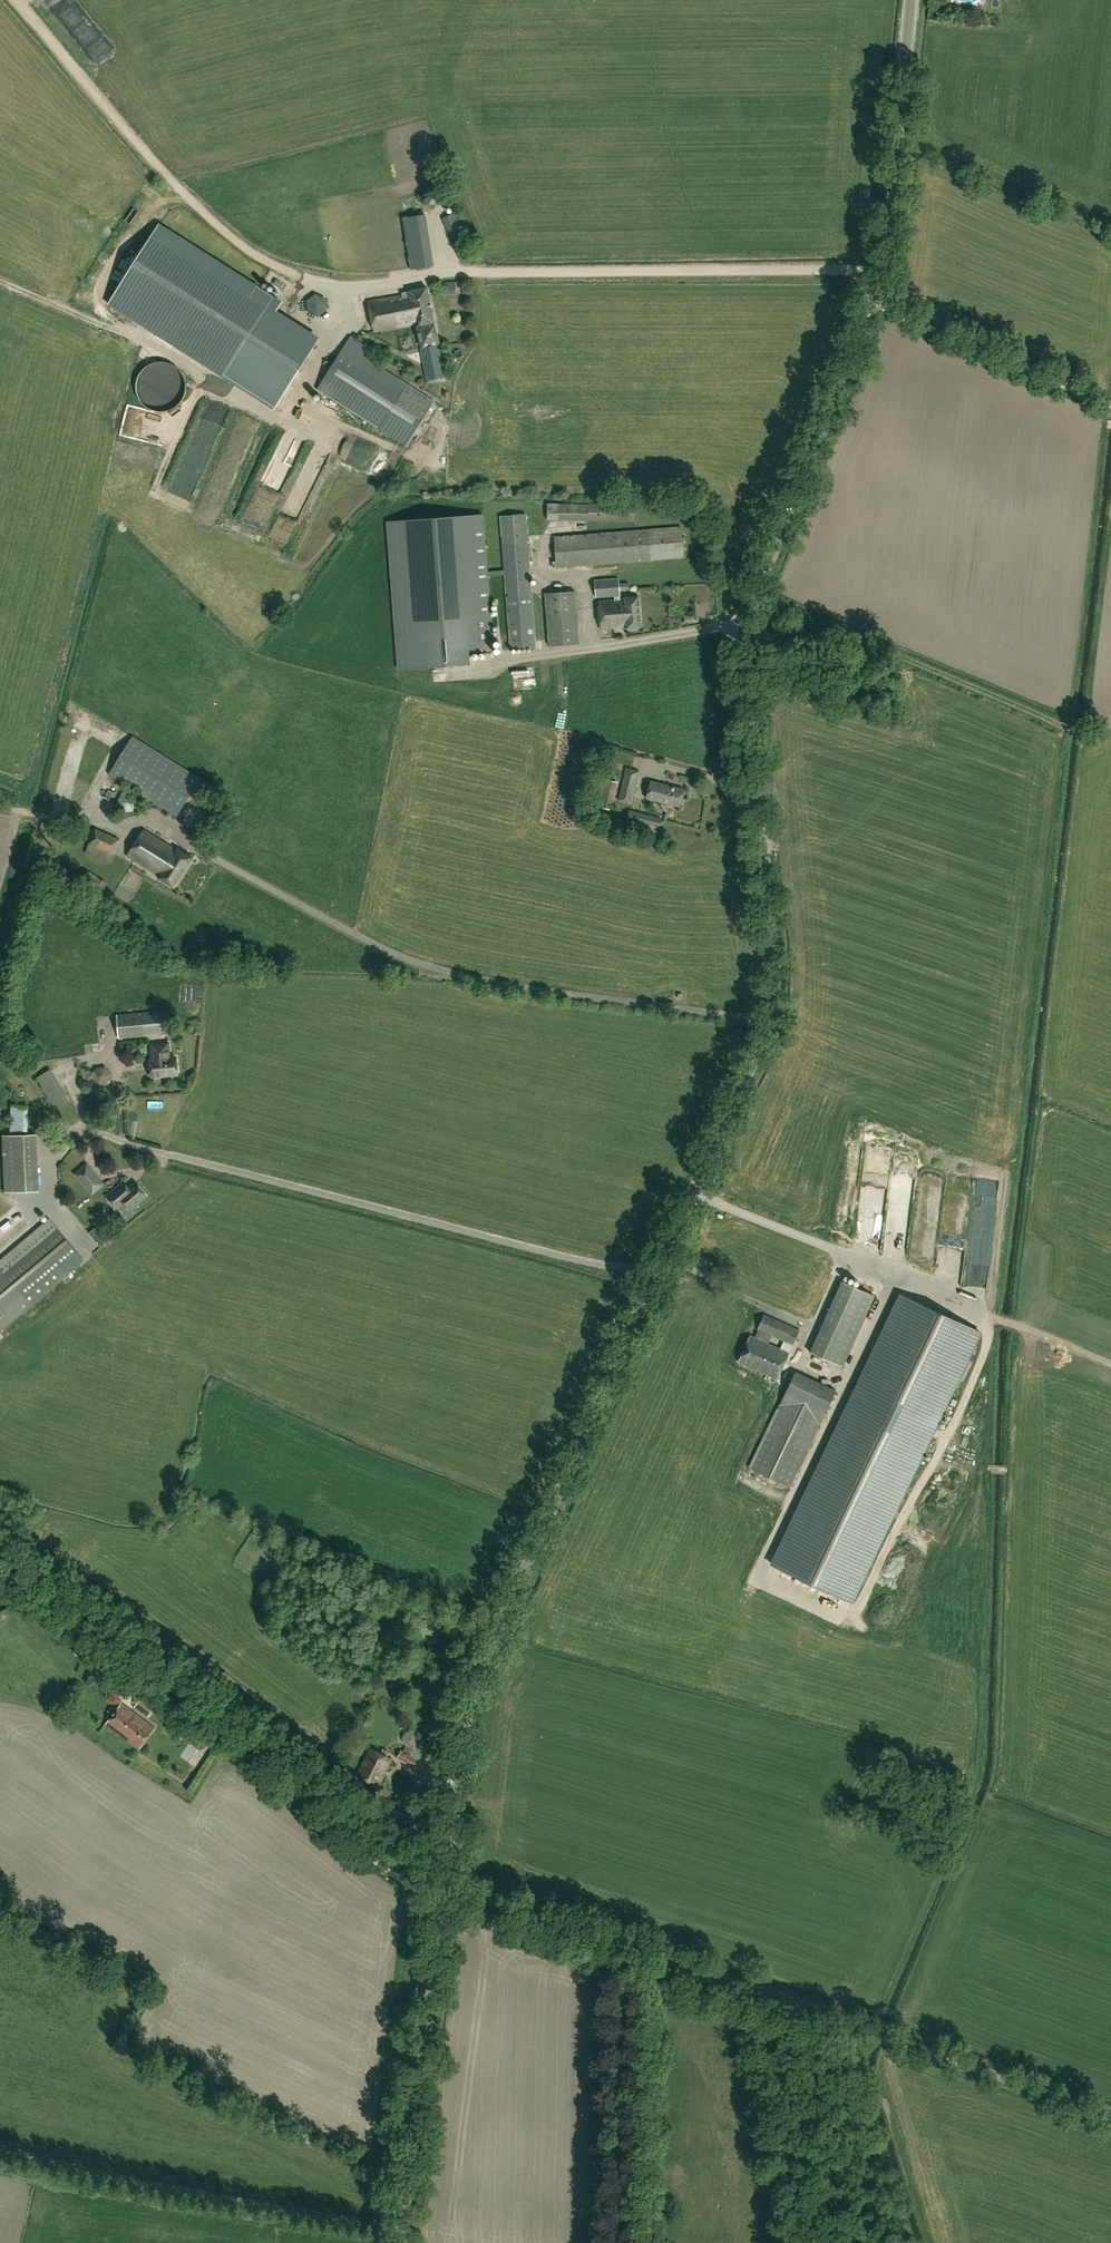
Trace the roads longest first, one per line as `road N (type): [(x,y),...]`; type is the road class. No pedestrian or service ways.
road 1 (tertiary): [(658,1274),(774,1021),(776,958),(744,629),(890,241),(911,0)]
road 2 (track): [(881,268),(481,273),(350,285),(301,278),(237,247),(193,208),(16,0)]
road 3 (unclassified): [(1110,2118),(446,1884)]
road 4 (tertiary): [(446,1884),(477,1679),(658,1274)]
road 5 (unclassified): [(658,1274),(530,1247),(86,1129)]
road 6 (track): [(1110,1363),(693,1194)]
road 7 (tertiary): [(402,2242),(446,1884)]
road 8 (track): [(632,1946),(628,2242)]
road 9 (track): [(1110,404),(870,304)]

